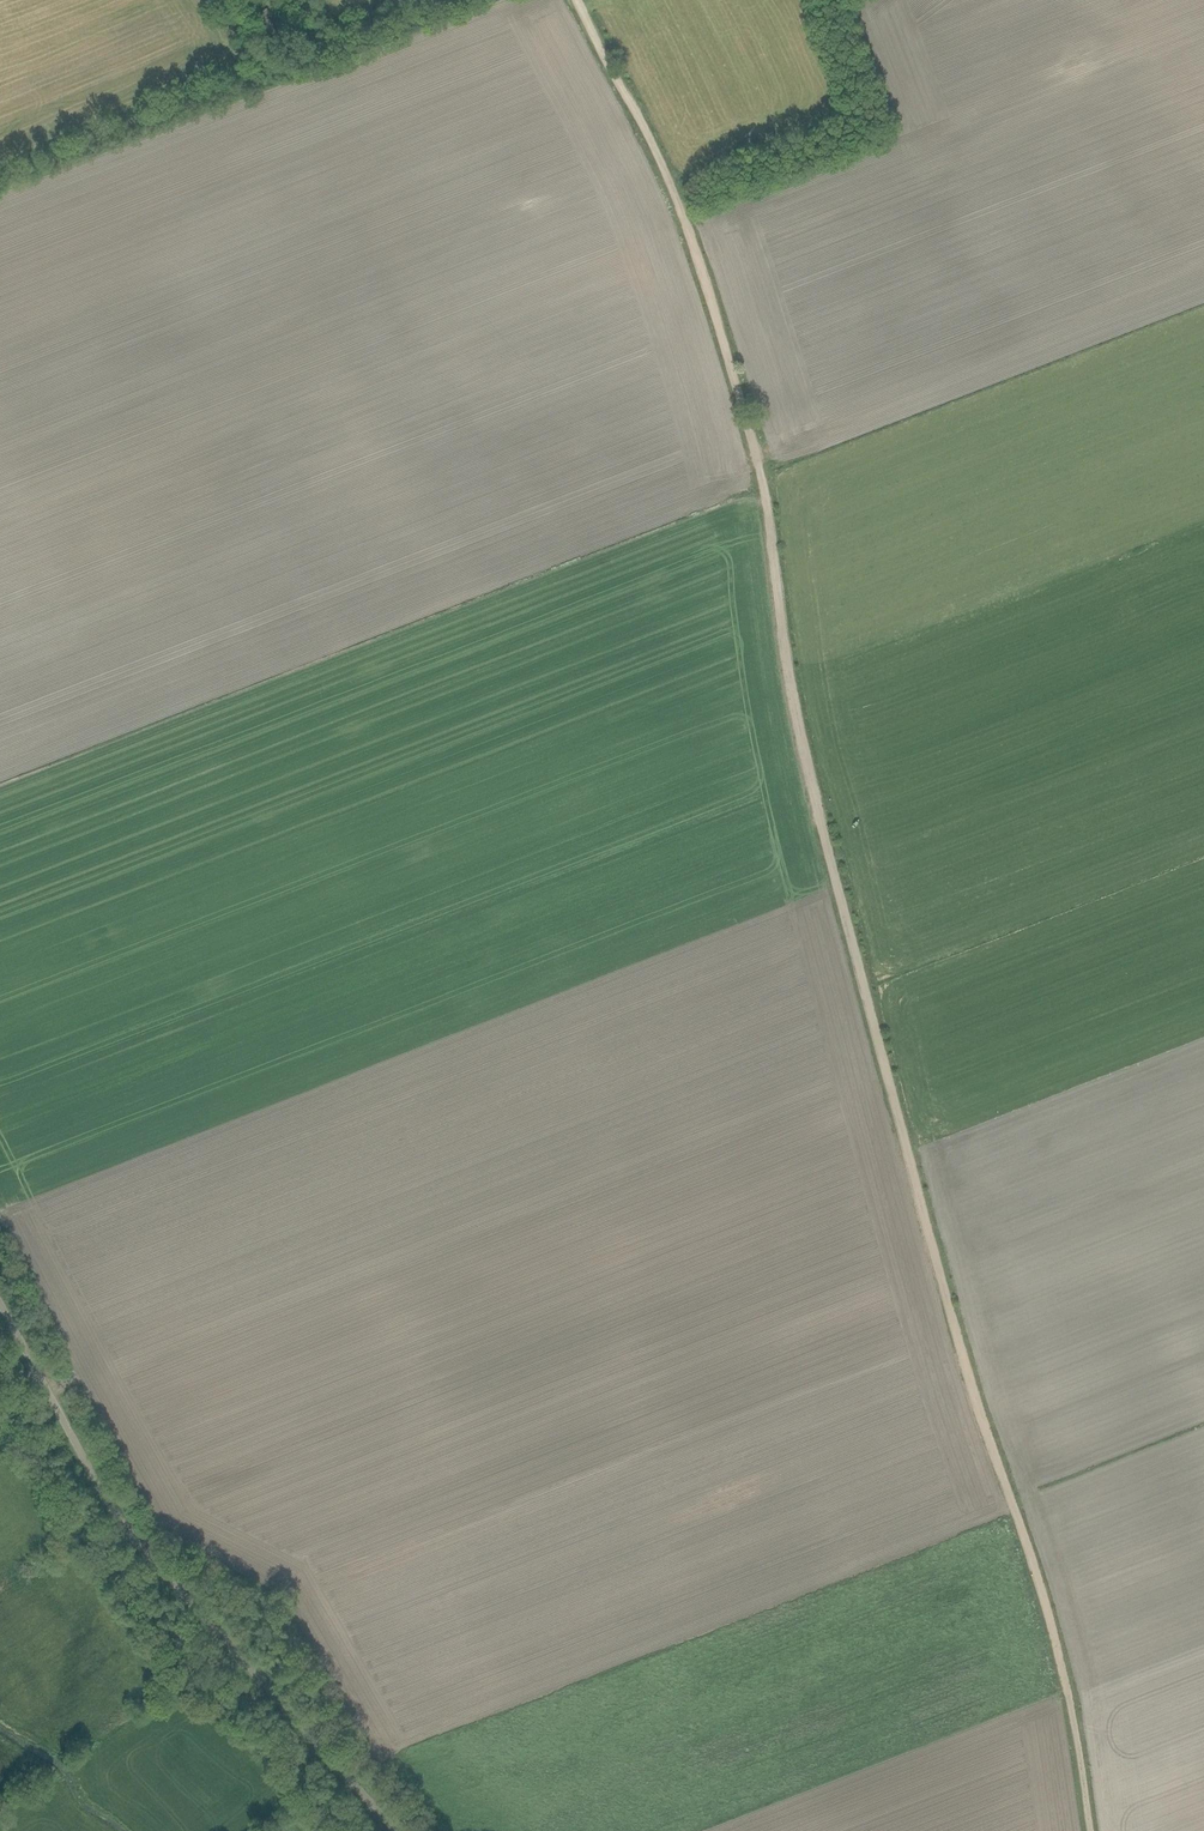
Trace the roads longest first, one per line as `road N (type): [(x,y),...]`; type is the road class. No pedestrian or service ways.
road 1 (track): [(1091,1830),(1041,1593),(958,1341),(809,772),(753,443),(672,195),(576,0)]
road 2 (unclassified): [(394,1830),(131,1533),(0,1302)]

